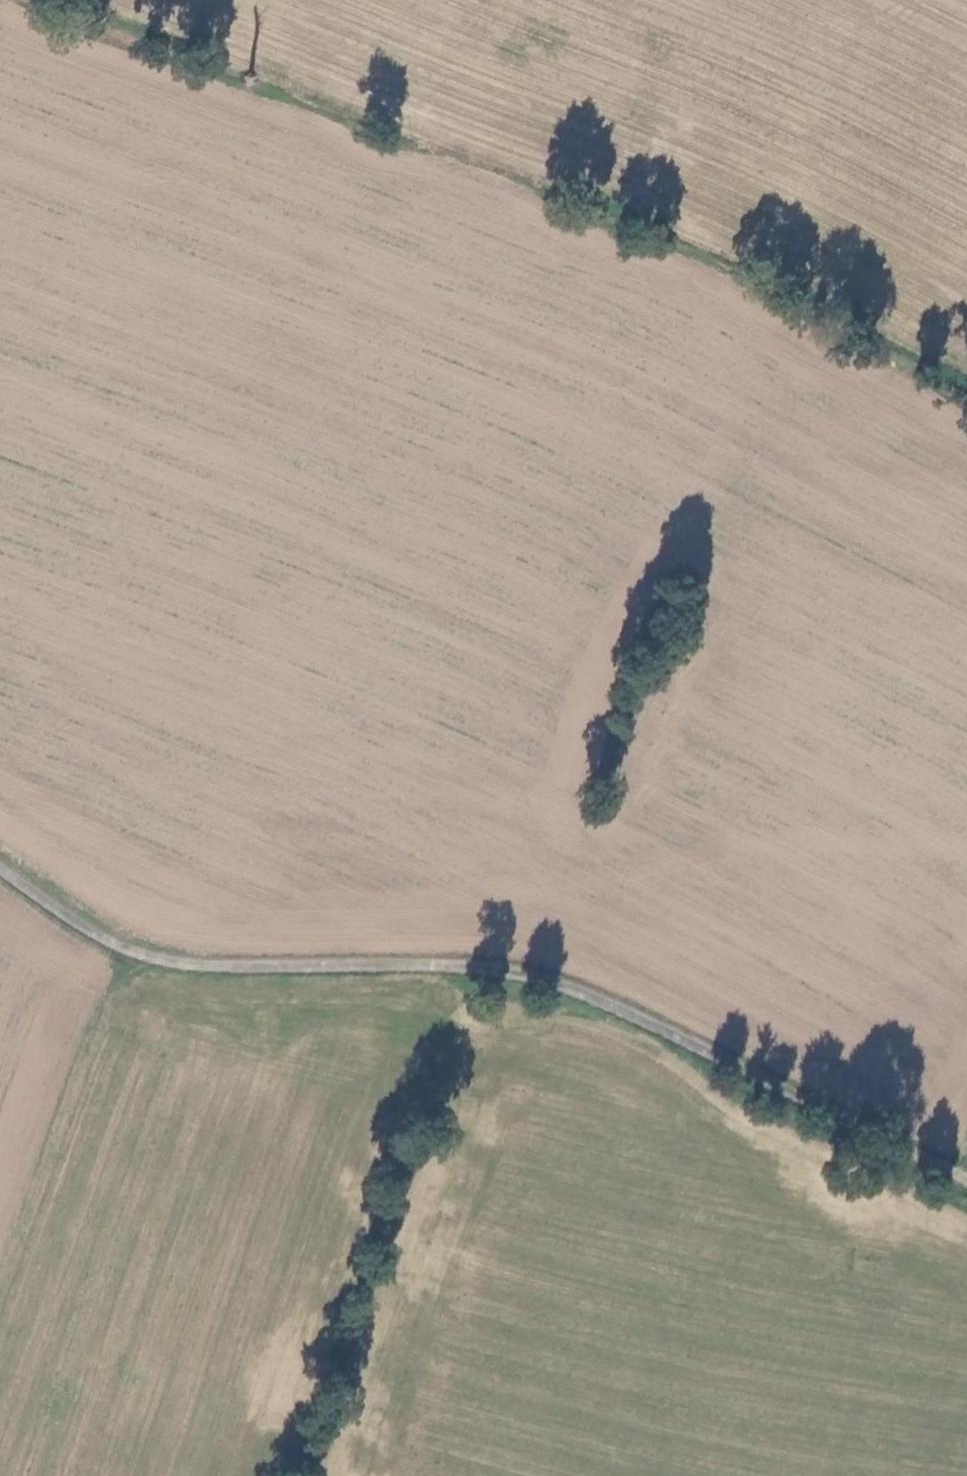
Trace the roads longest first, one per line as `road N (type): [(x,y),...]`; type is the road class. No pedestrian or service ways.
road 1 (unclassified): [(966,1179),(690,1040),(554,983),(418,964),(224,969),(152,962),(96,936),(0,869)]

